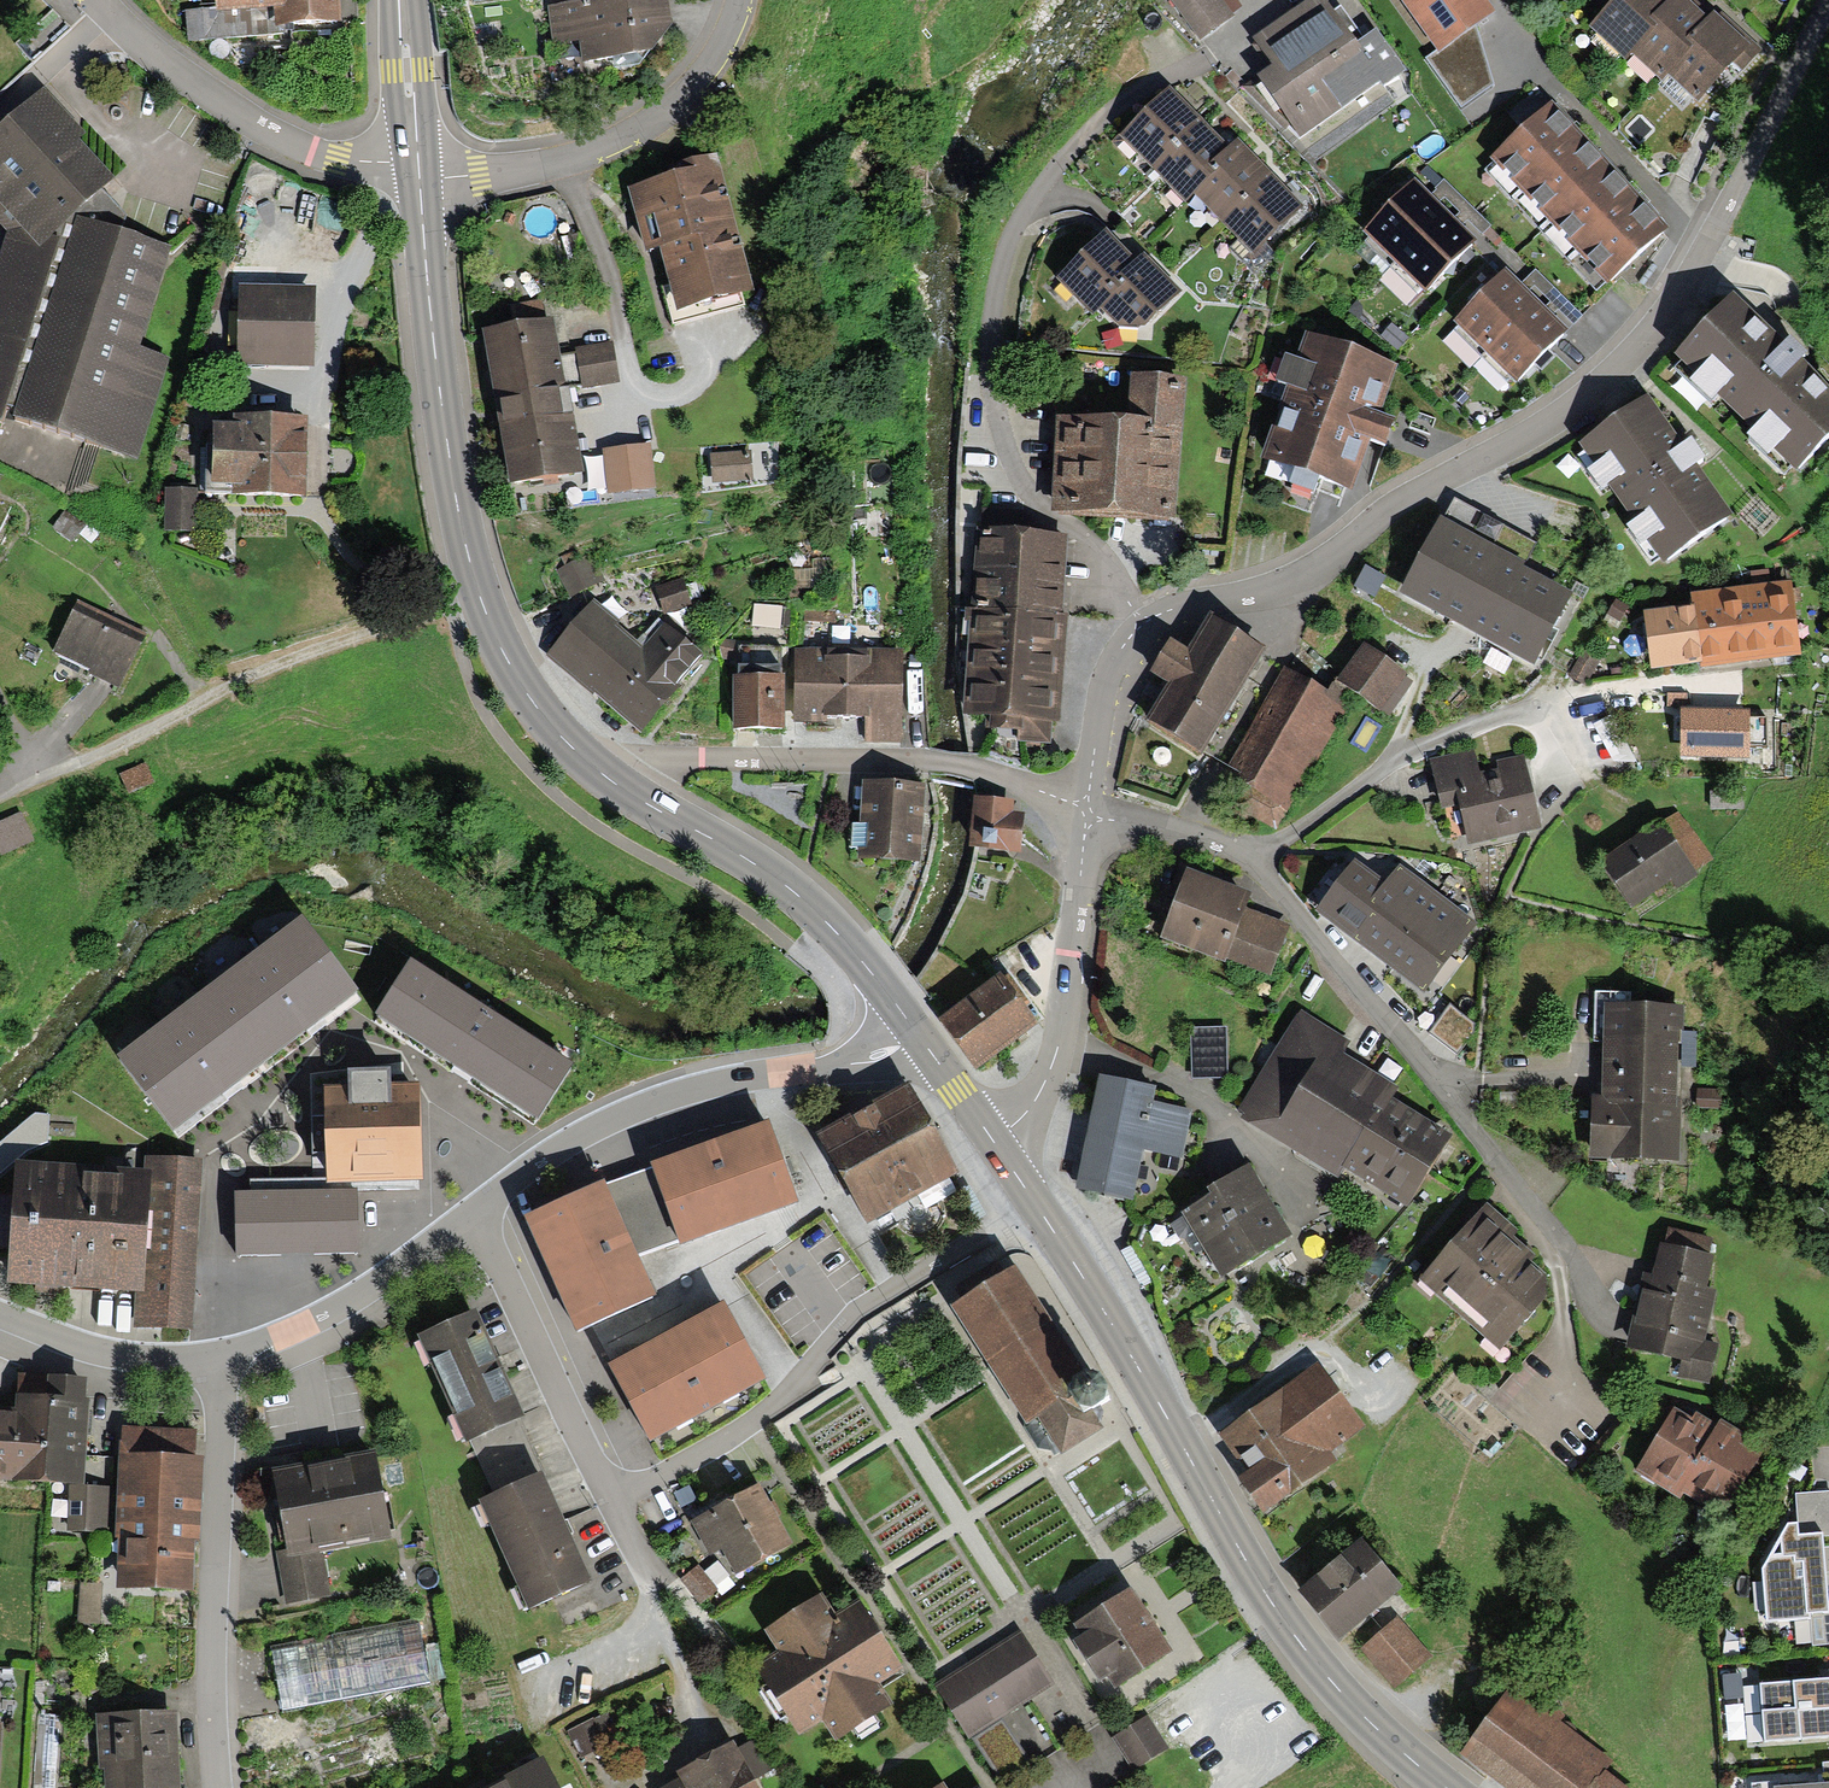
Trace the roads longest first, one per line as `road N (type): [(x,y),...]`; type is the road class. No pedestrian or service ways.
road 1 (unclassified): [(1823,0),(1679,291),(1595,387),(1535,430),(1413,493),(1297,577),(1180,606),(1143,624)]
road 2 (tertiary): [(992,1140),(1107,1315),(1280,1614),(1353,1703),(1450,1787)]
road 3 (residential): [(1143,624),(1086,538),(1034,507),(1017,477),(1004,450),(987,349),(998,280),(1039,185),(1134,93),(1211,54)]
road 4 (tertiary): [(418,180),(446,430),(477,588),(509,663),(546,719),(622,788)]
road 5 (residential): [(1086,808),(1232,849),(1254,862),(1443,1088),(1554,1240)]
road 6 (unclassified): [(471,1216),(601,1122),(699,1082),(875,1056),(917,1035)]
road 7 (residential): [(622,788),(675,758),(928,758),(1002,774),(1086,808)]
road 8 (residential): [(216,1362),(223,1787)]
road 9 (tertiary): [(622,788),(787,886),(851,947),(917,1035)]
road 10 (residential): [(732,0),(698,75),(647,120),(568,156),(418,180)]
road 11 (residential): [(416,162),(362,162),(304,148),(176,73),(99,0)]
road 12 (unclassified): [(1086,808),(1062,1040),(1037,1097),(992,1140)]
road 13 (residential): [(471,1216),(606,1499)]
road 14 (unclassified): [(216,1362),(307,1327),(471,1216)]
road 15 (residential): [(606,1499),(742,1429),(801,1375)]
road 16 (unclassified): [(0,1315),(108,1355),(168,1366),(216,1362)]
road 17 (unclassified): [(1143,624),(1107,681),(1086,808)]
road 18 (residential): [(606,1499),(679,1662)]
road 19 (tertiary): [(401,0),(416,162)]
road 20 (tertiary): [(917,1035),(992,1140)]

